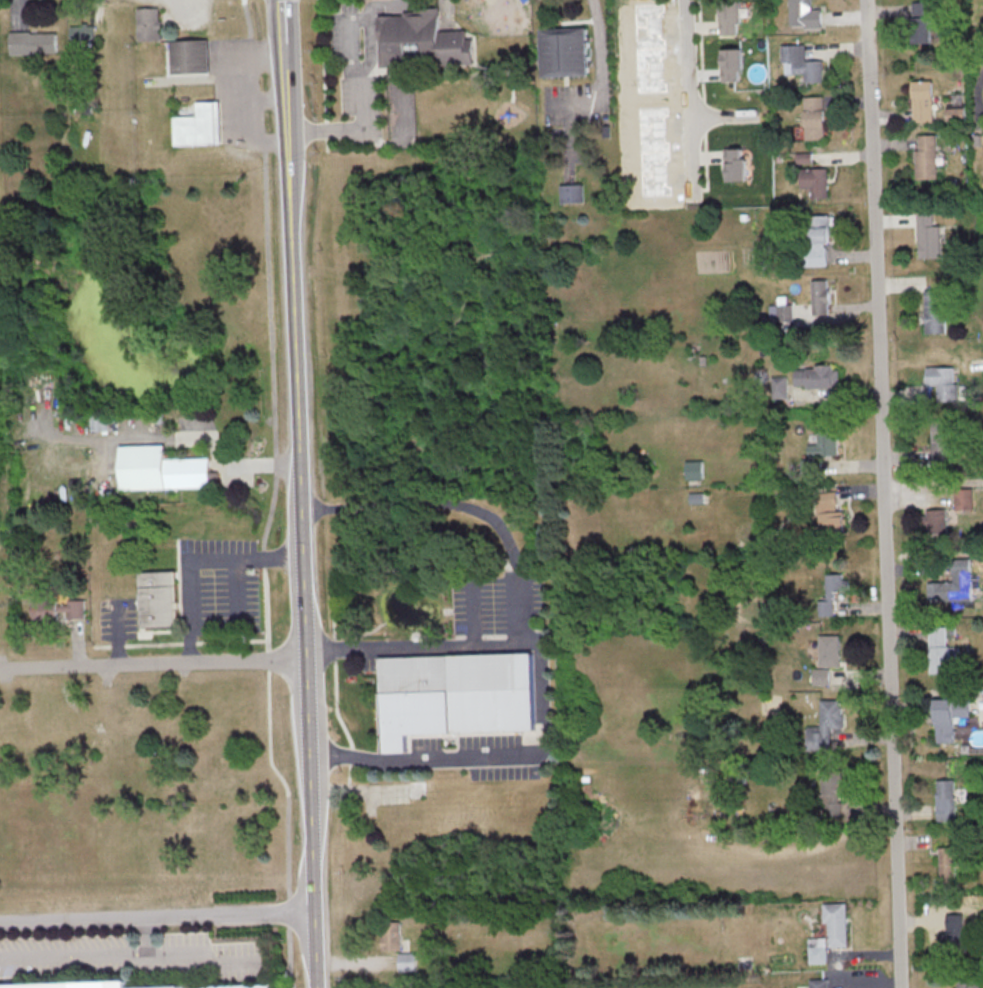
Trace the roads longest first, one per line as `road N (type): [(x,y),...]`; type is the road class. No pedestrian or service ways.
road 1 (tertiary): [(319,987),(281,0)]
road 2 (residential): [(900,987),(866,0)]
road 3 (residential): [(304,651),(0,669)]
road 4 (residential): [(693,199),(687,0)]

